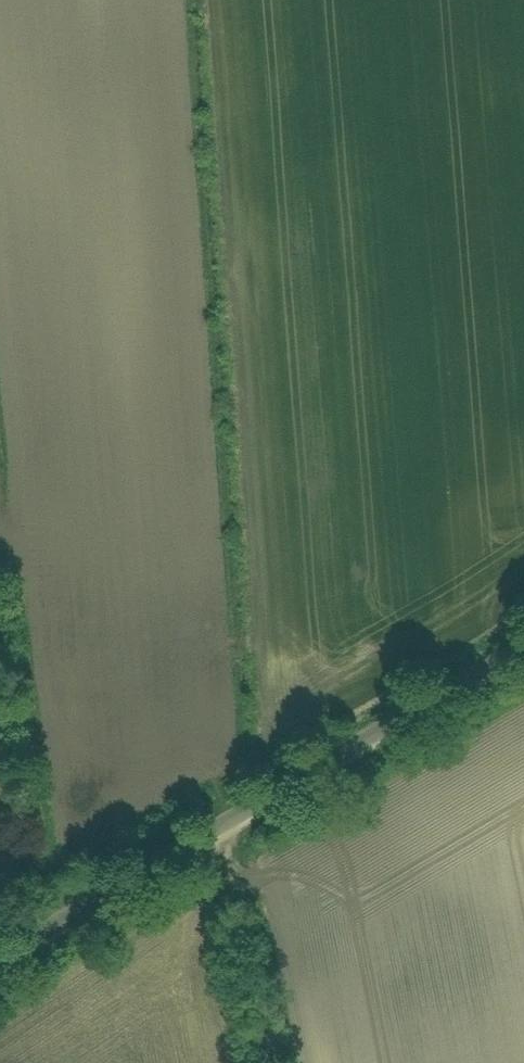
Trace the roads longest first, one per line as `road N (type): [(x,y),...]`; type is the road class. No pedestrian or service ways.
road 1 (residential): [(0,971),(523,647)]

